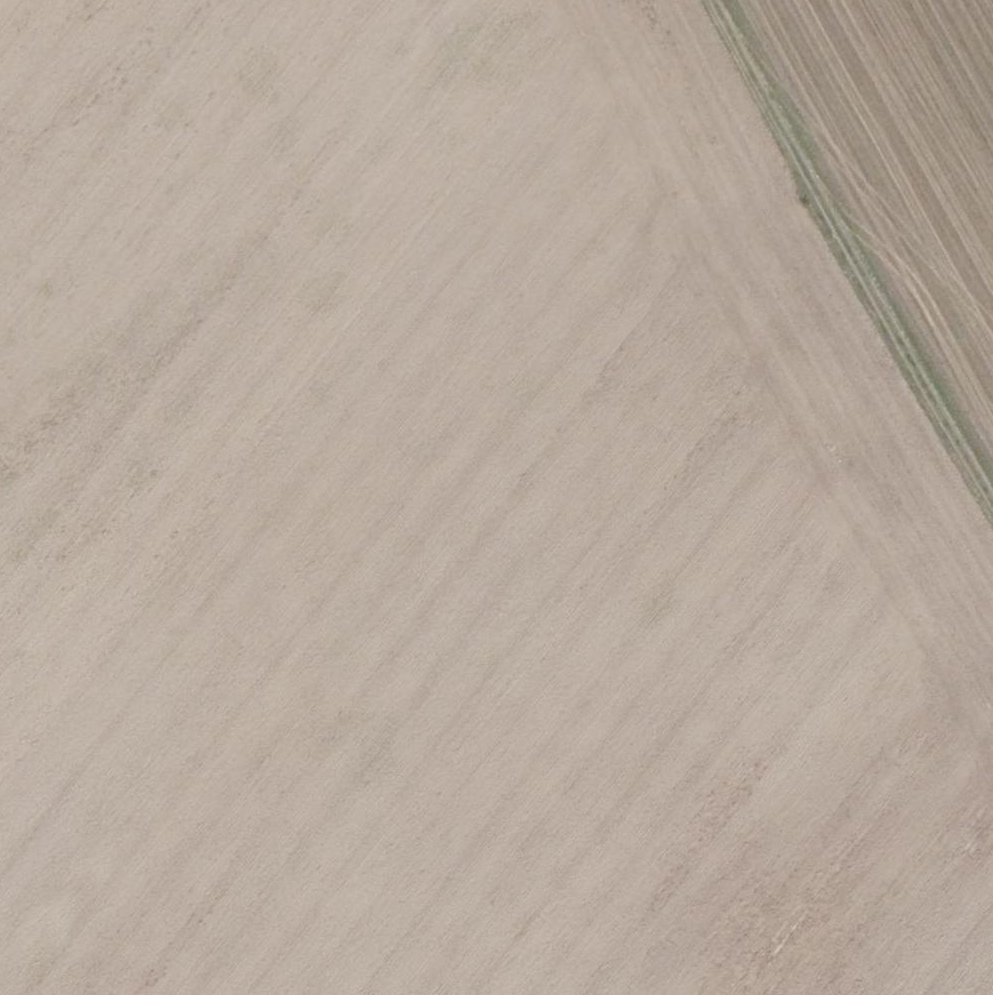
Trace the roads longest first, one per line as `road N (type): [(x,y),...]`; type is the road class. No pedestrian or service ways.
road 1 (track): [(992,520),(852,289),(701,0)]

